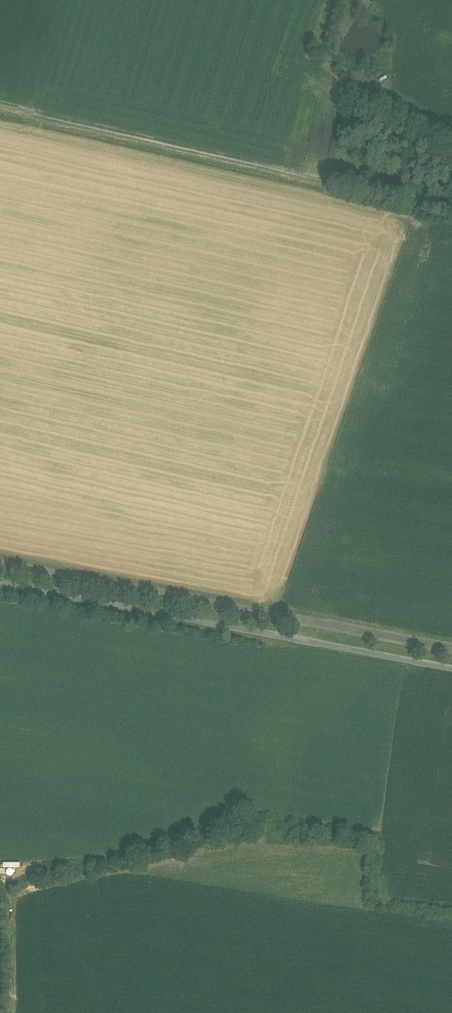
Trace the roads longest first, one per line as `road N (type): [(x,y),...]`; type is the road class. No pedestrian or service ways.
road 1 (unclassified): [(0,579),(451,663)]

